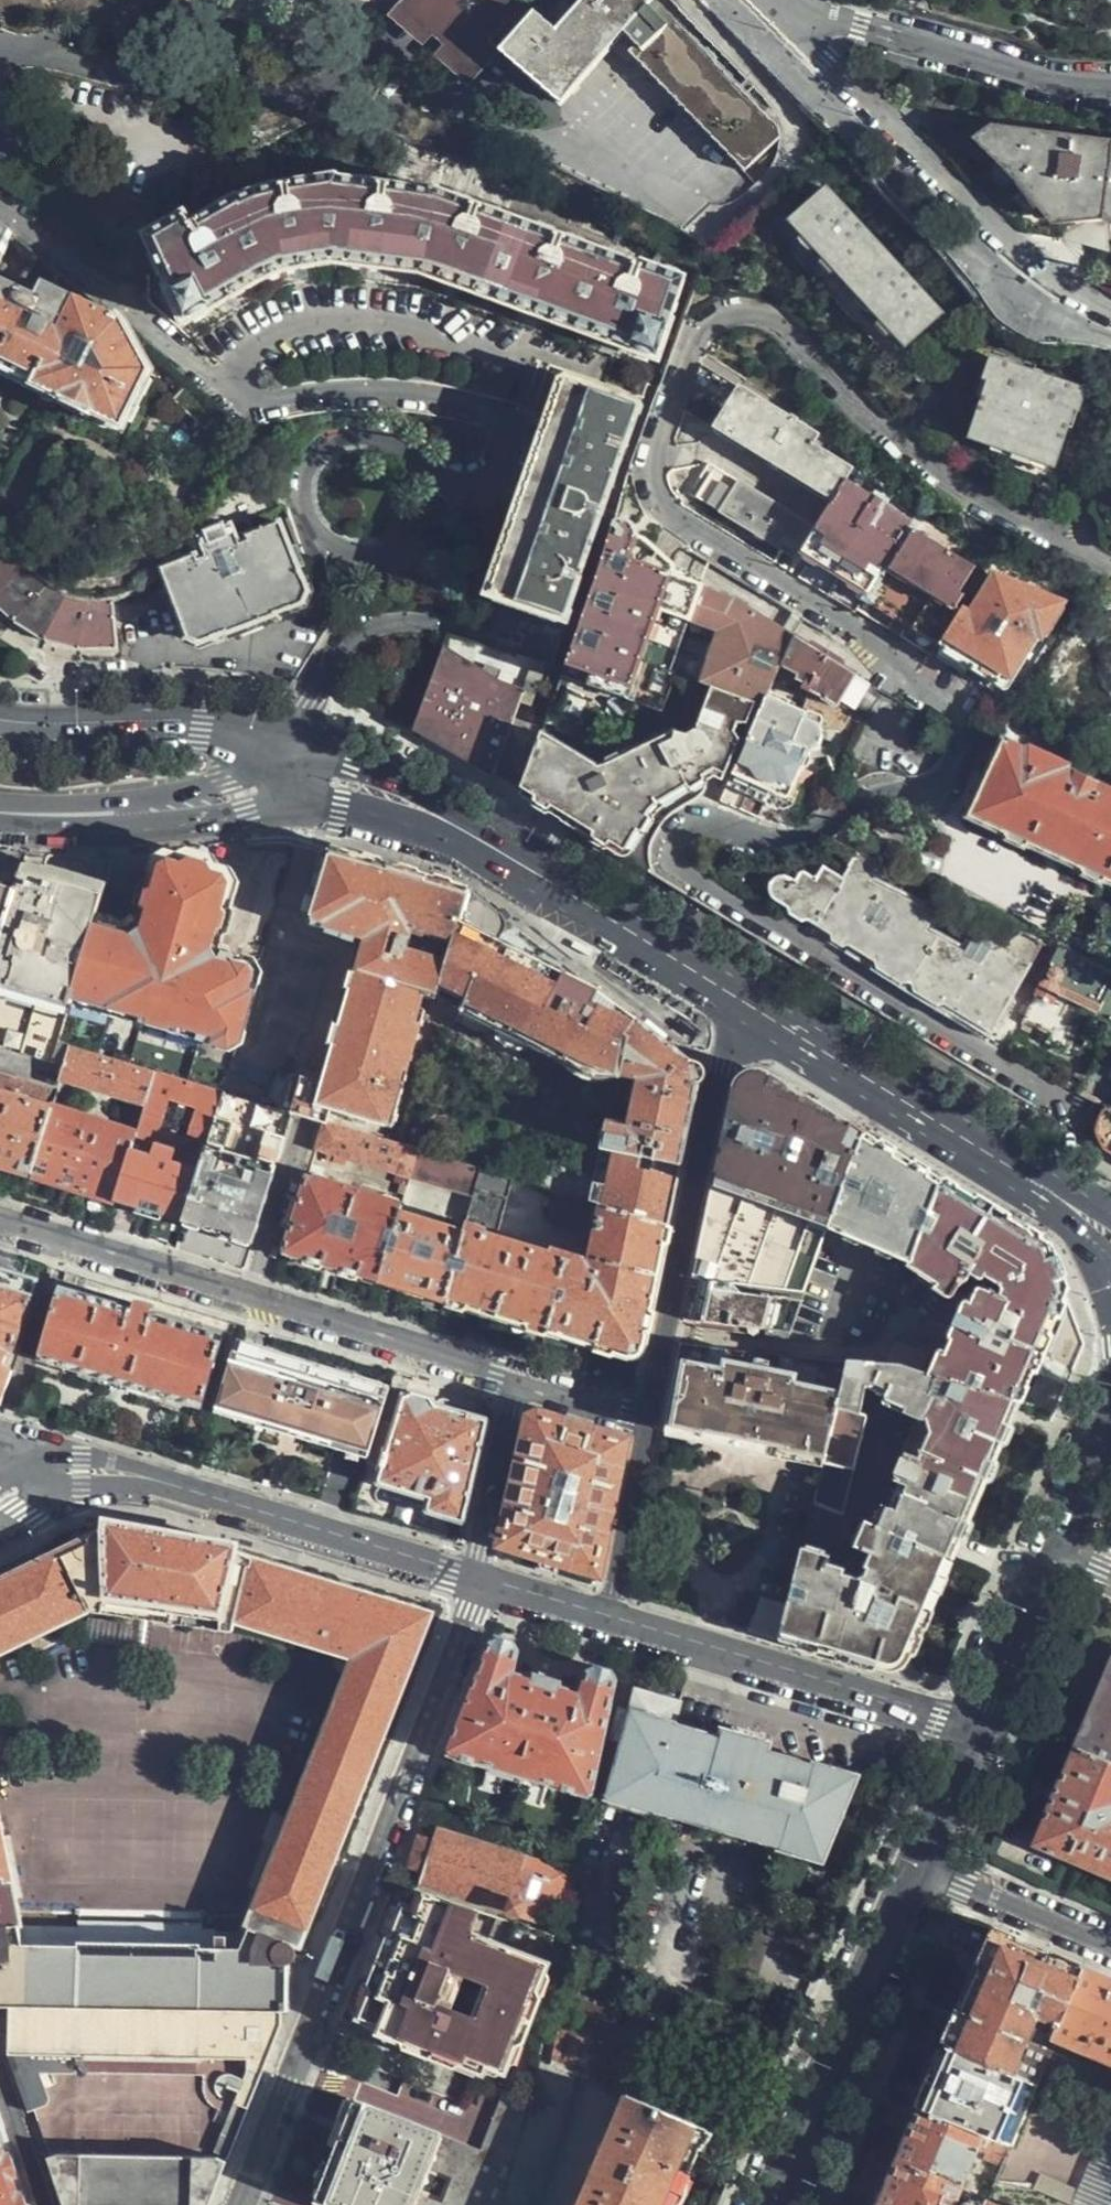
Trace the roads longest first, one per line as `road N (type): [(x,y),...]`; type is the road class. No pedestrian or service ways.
road 1 (residential): [(1110,563),(933,474),(775,321),(731,313),(702,334),(659,441),(654,469),(662,497),(688,523),(886,646),(957,710),(964,743),(941,780),(877,787),(802,836),(704,821),(681,835),(676,856),(710,888),(1071,1103),(1049,1191)]
road 2 (residential): [(290,757),(341,653),(361,635),(389,621),(469,625),(484,598),(483,578),(470,563),(374,555),(311,527),(300,500),(305,468),(318,451),(368,436),(395,447),(429,483),(453,489),(497,468),(502,427),(470,400),(410,388),(262,400),(230,389),(0,205)]
road 3 (residential): [(245,2204),(471,1611),(474,1578)]
road 4 (residential): [(519,1381),(0,1222)]
road 5 (secondary): [(752,1004),(499,850),(290,757)]
road 6 (residential): [(27,1478),(79,1472),(149,1479),(474,1578)]
road 7 (residential): [(752,1004),(724,1068),(652,1422)]
road 8 (residential): [(1110,308),(1016,243),(826,56),(800,20)]
road 9 (residential): [(609,1619),(985,1732)]
road 10 (secondary): [(928,1871),(778,2204)]
road 11 (secondary): [(1049,1191),(752,1004)]
road 12 (residential): [(800,20),(858,25),(1067,84),(1110,89)]
road 13 (tertiary): [(290,757),(223,799),(76,813),(0,811)]
road 14 (secondary): [(0,717),(205,723),(290,757)]
road 15 (residential): [(474,1578),(519,1381)]
road 16 (residential): [(652,1422),(609,1619)]
road 17 (residential): [(928,1871),(1110,1948)]
road 18 (secondary): [(1054,1556),(985,1732)]
road 19 (secondary): [(985,1732),(928,1871)]
road 20 (secondary): [(1110,1419),(1054,1556)]
road 21 (residential): [(474,1578),(609,1619)]
road 22 (residential): [(652,1422),(519,1381)]
road 23 (secondary): [(1049,1191),(1110,1312)]
road 24 (residential): [(42,2204),(0,2081)]

